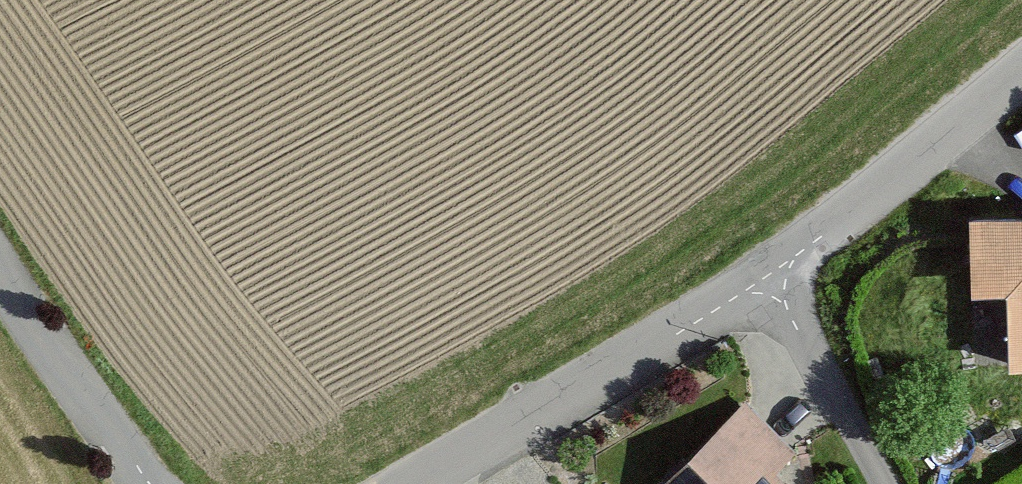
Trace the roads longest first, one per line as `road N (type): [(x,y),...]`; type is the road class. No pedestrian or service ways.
road 1 (residential): [(773,272),(403,483)]
road 2 (residential): [(1021,66),(773,272)]
road 3 (unclassified): [(0,281),(147,483)]
road 4 (residential): [(773,272),(887,483)]

